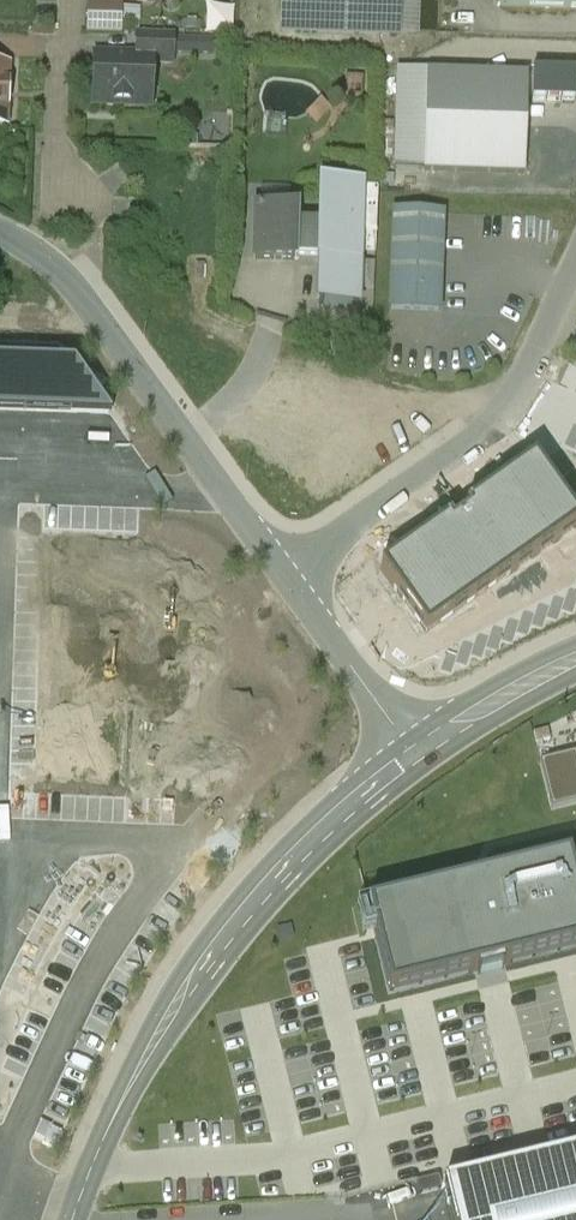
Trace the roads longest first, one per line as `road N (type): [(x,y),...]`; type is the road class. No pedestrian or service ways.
road 1 (unclassified): [(405,753),(222,946),(134,1078),(76,1219)]
road 2 (unclassified): [(289,573),(74,276),(0,241)]
road 3 (residential): [(289,573),(502,421)]
road 4 (unclassified): [(405,753),(289,573)]
road 5 (unclassified): [(575,657),(405,753)]
road 6 (residential): [(60,0),(56,185)]
road 7 (residential): [(502,421),(575,261)]

